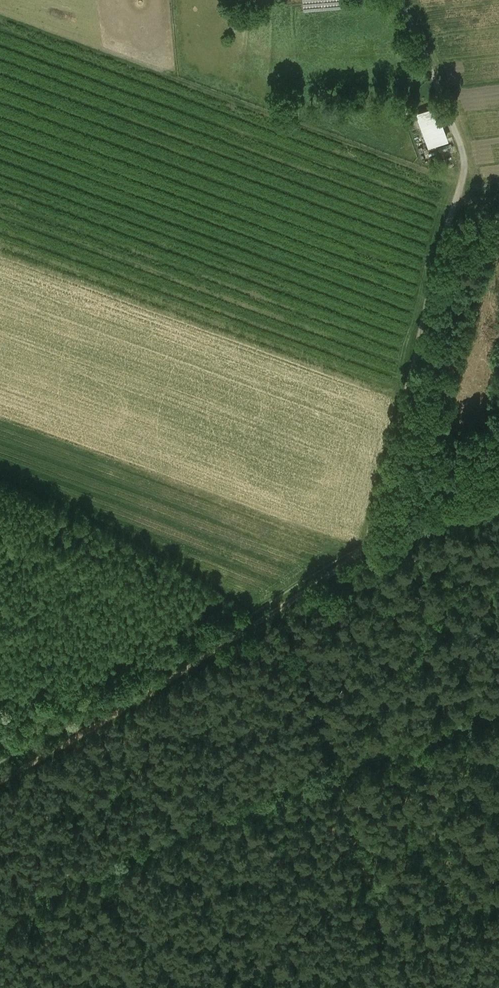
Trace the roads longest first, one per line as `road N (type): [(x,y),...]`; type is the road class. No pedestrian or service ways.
road 1 (track): [(0,920),(233,809),(498,717)]
road 2 (unclassified): [(396,0),(465,165)]
road 3 (track): [(498,482),(367,547)]

